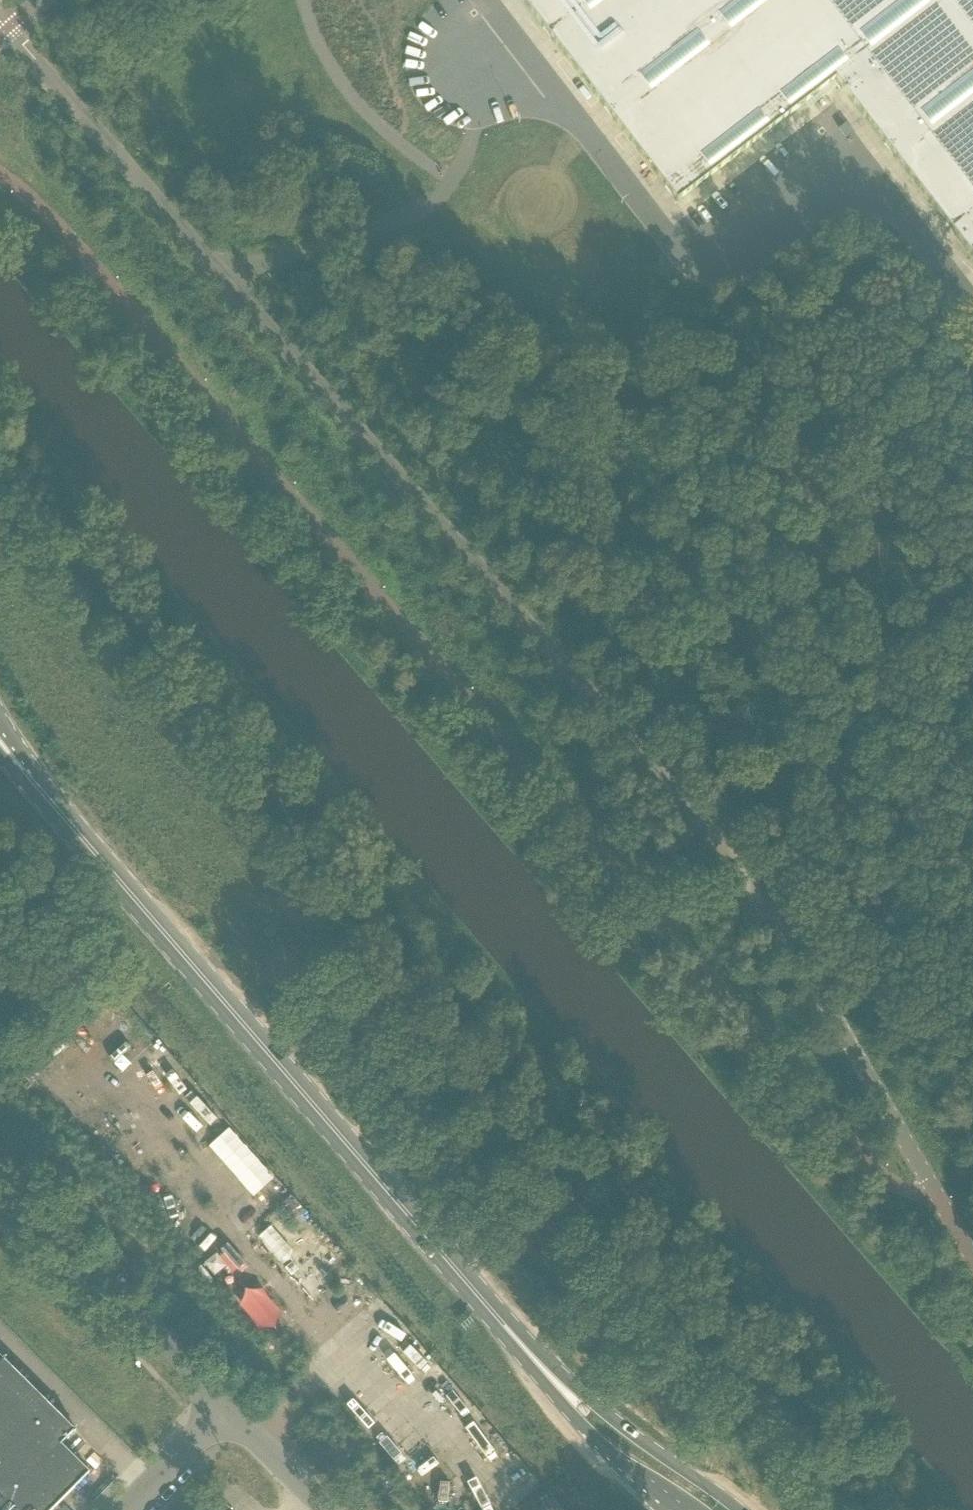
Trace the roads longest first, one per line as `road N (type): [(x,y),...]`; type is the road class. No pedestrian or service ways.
road 1 (unclassified): [(972,1260),(802,964),(735,866),(0,21)]
road 2 (secondary): [(7,751),(506,1328)]
road 3 (unclassified): [(229,1413),(0,1178)]
road 4 (secondary): [(738,1509),(628,1432),(506,1328)]
road 5 (secondary): [(506,1328),(572,1415),(674,1509)]
road 6 (unclassified): [(129,1509),(229,1413)]
road 7 (unclassified): [(325,1509),(229,1413)]

